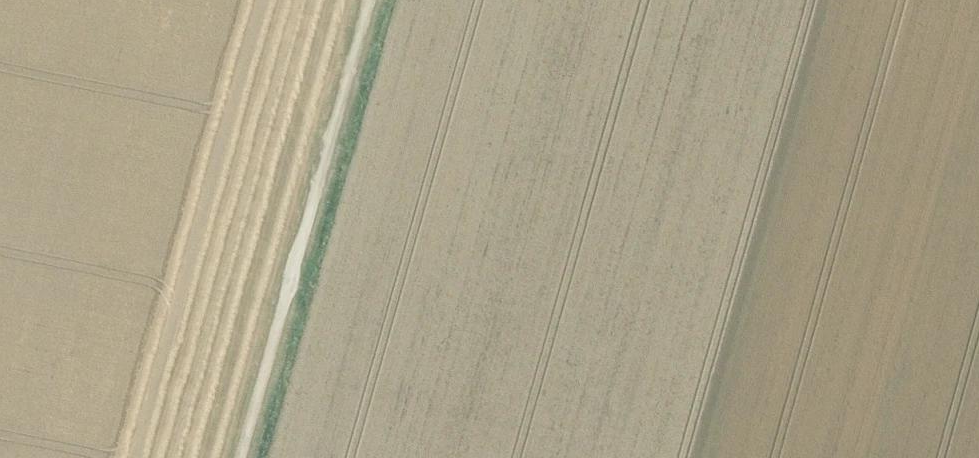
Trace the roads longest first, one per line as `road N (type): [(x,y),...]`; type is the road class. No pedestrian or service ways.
road 1 (track): [(370,0),(243,457)]

